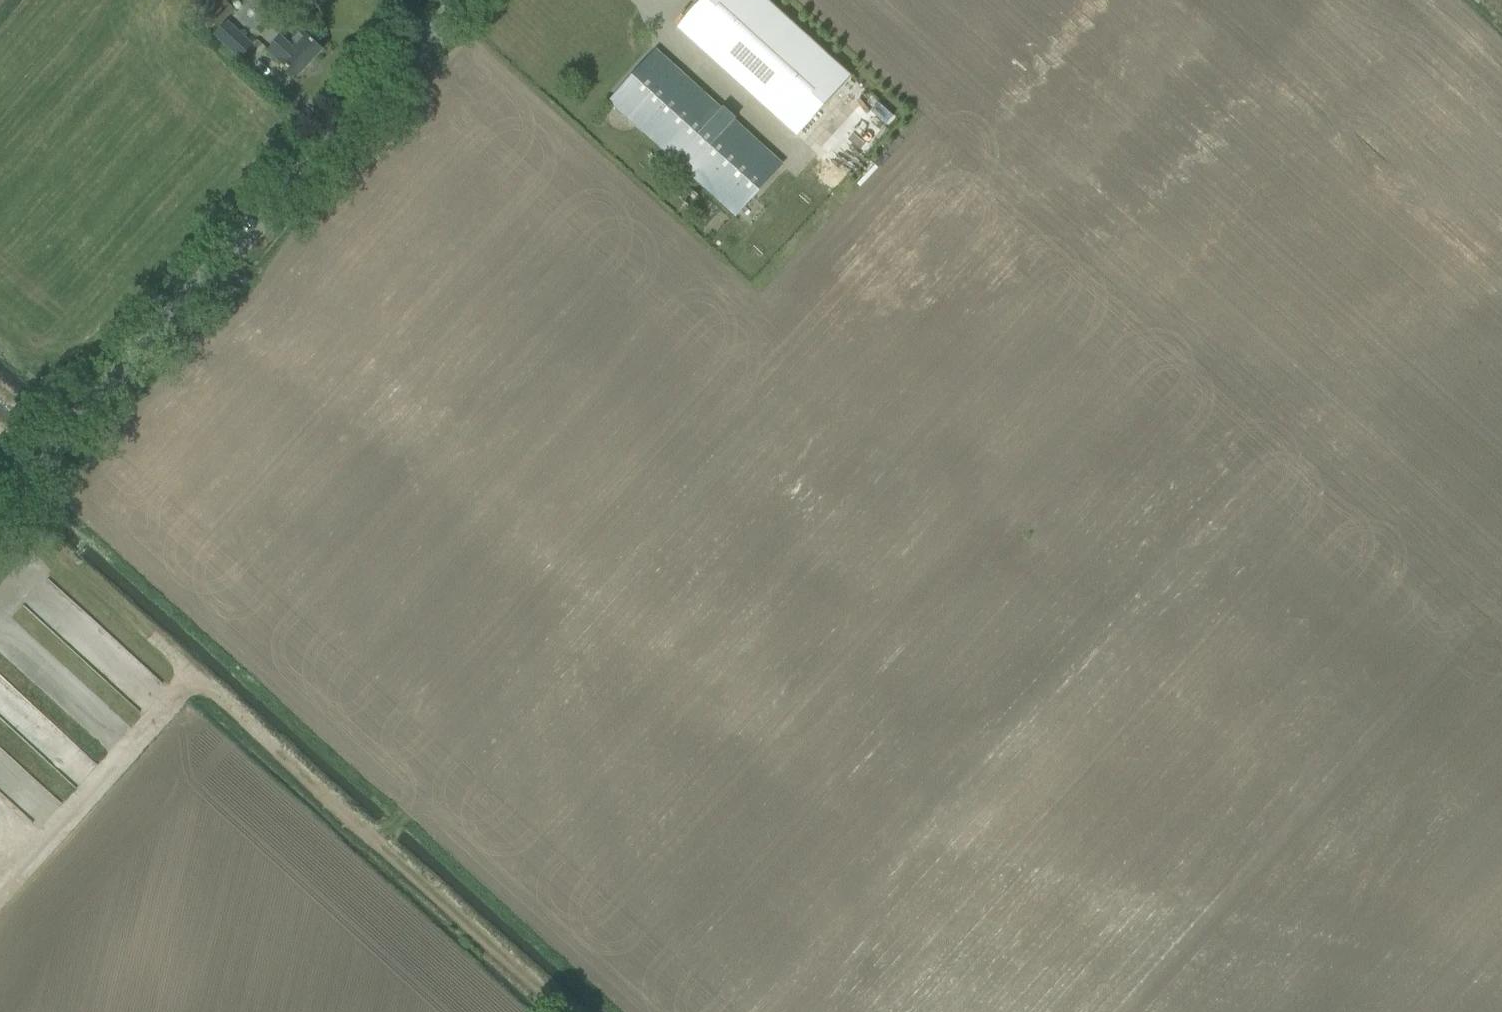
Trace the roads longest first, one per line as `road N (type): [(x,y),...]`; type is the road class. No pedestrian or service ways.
road 1 (track): [(3,505),(566,1011)]
road 2 (tertiary): [(0,508),(466,0)]

